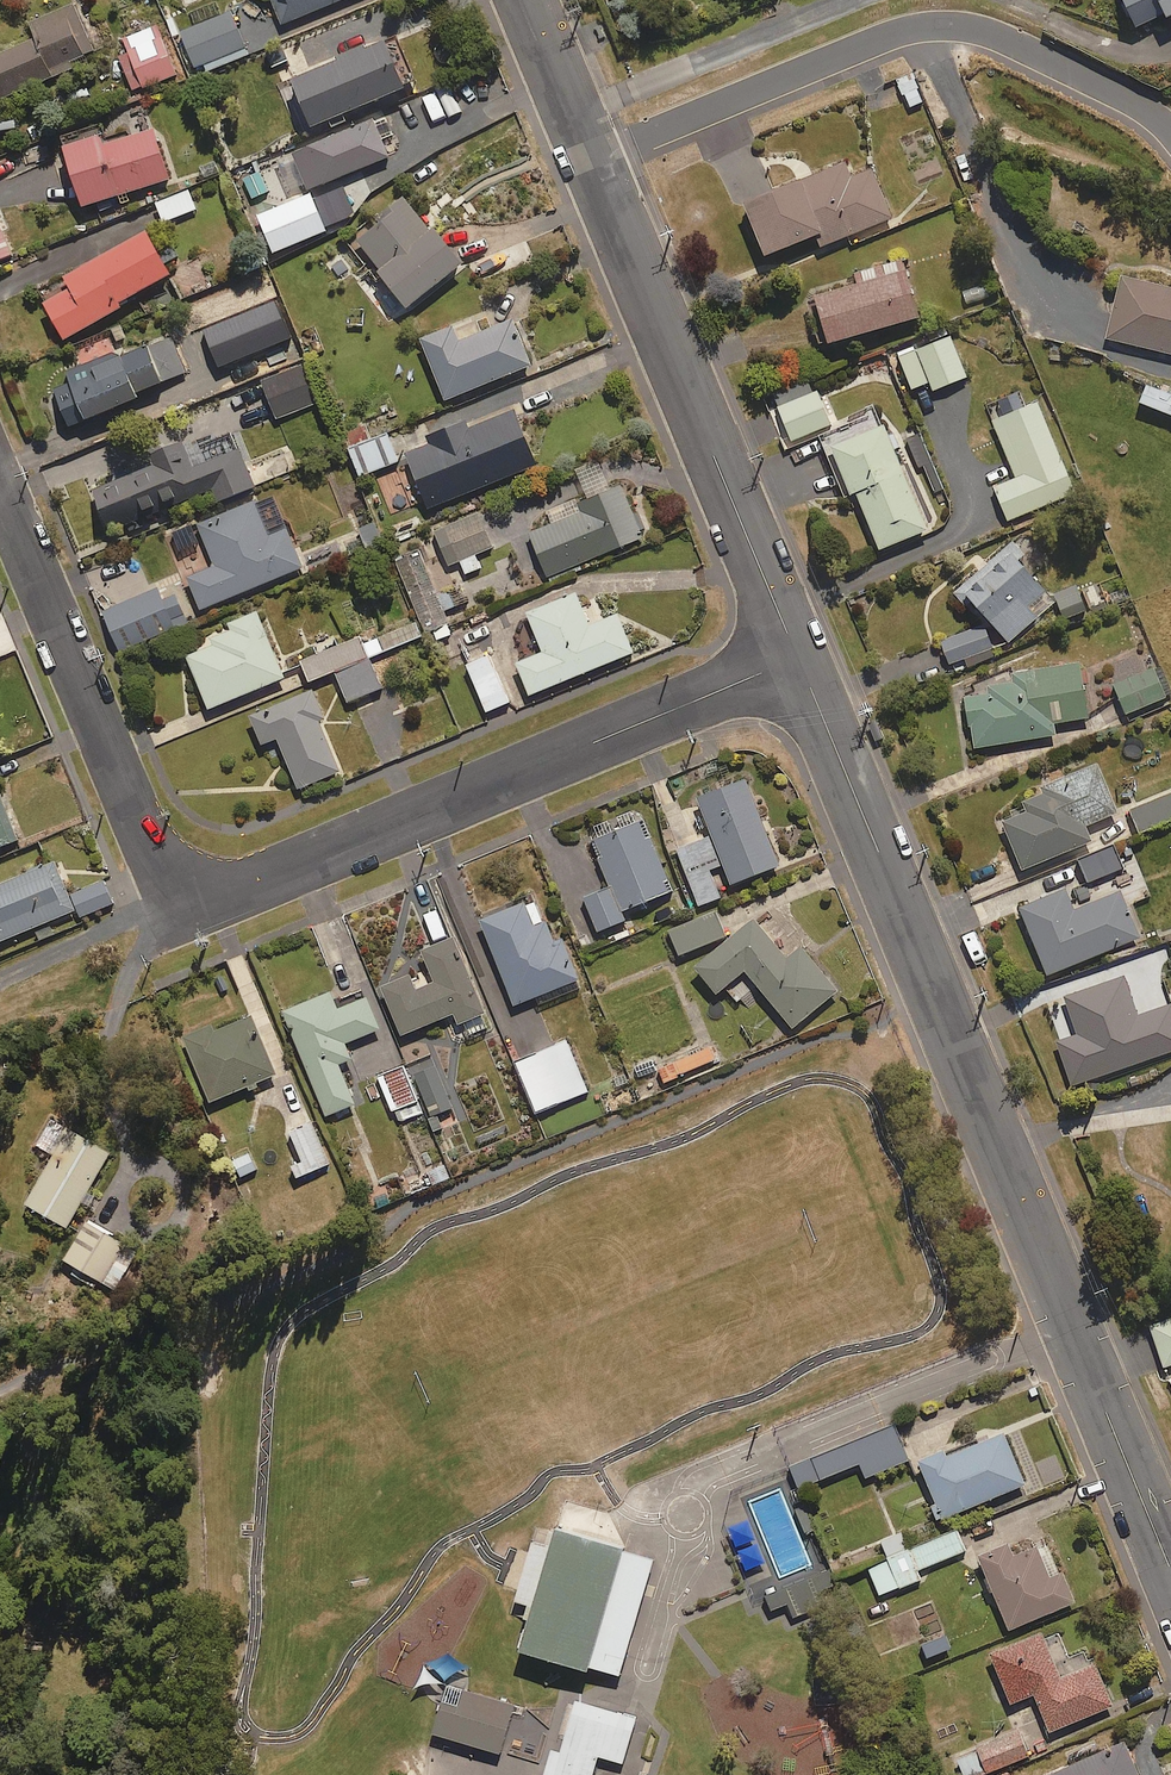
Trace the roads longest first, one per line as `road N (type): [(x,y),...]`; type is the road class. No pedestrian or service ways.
road 1 (residential): [(795,659),(254,887),(195,884),(150,853),(0,490)]
road 2 (residential): [(795,659),(1170,1566)]
road 3 (residential): [(589,153),(891,28),(927,23),(971,23),(1014,39),(1148,107),(1170,130)]
road 4 (residential): [(589,153),(795,659)]
road 5 (residential): [(527,0),(589,153)]

